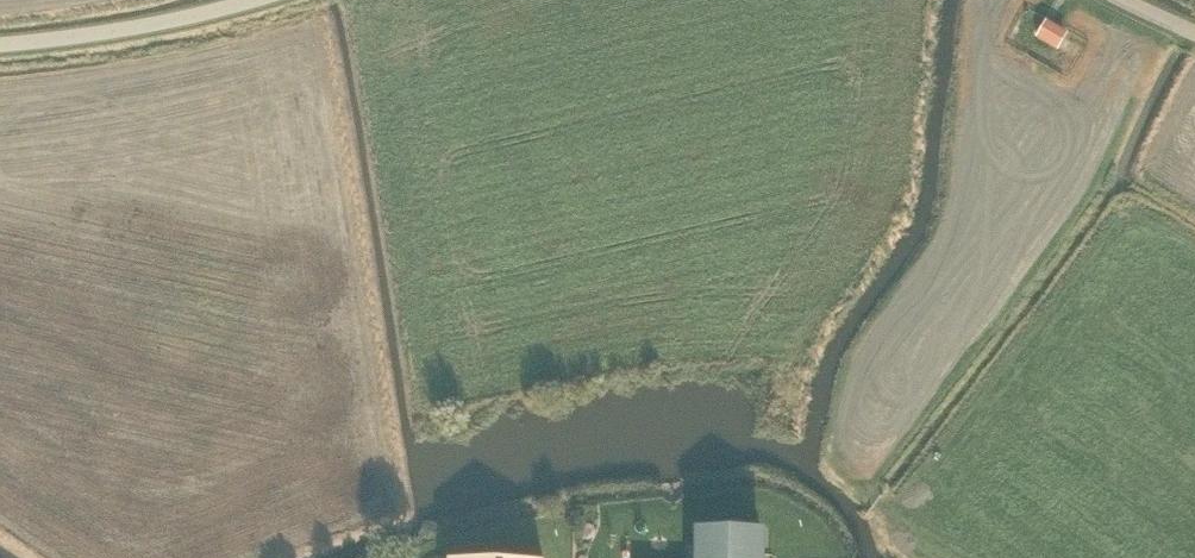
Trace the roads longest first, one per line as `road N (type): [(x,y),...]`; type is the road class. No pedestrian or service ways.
road 1 (unclassified): [(0,45),(90,36),(257,0)]

